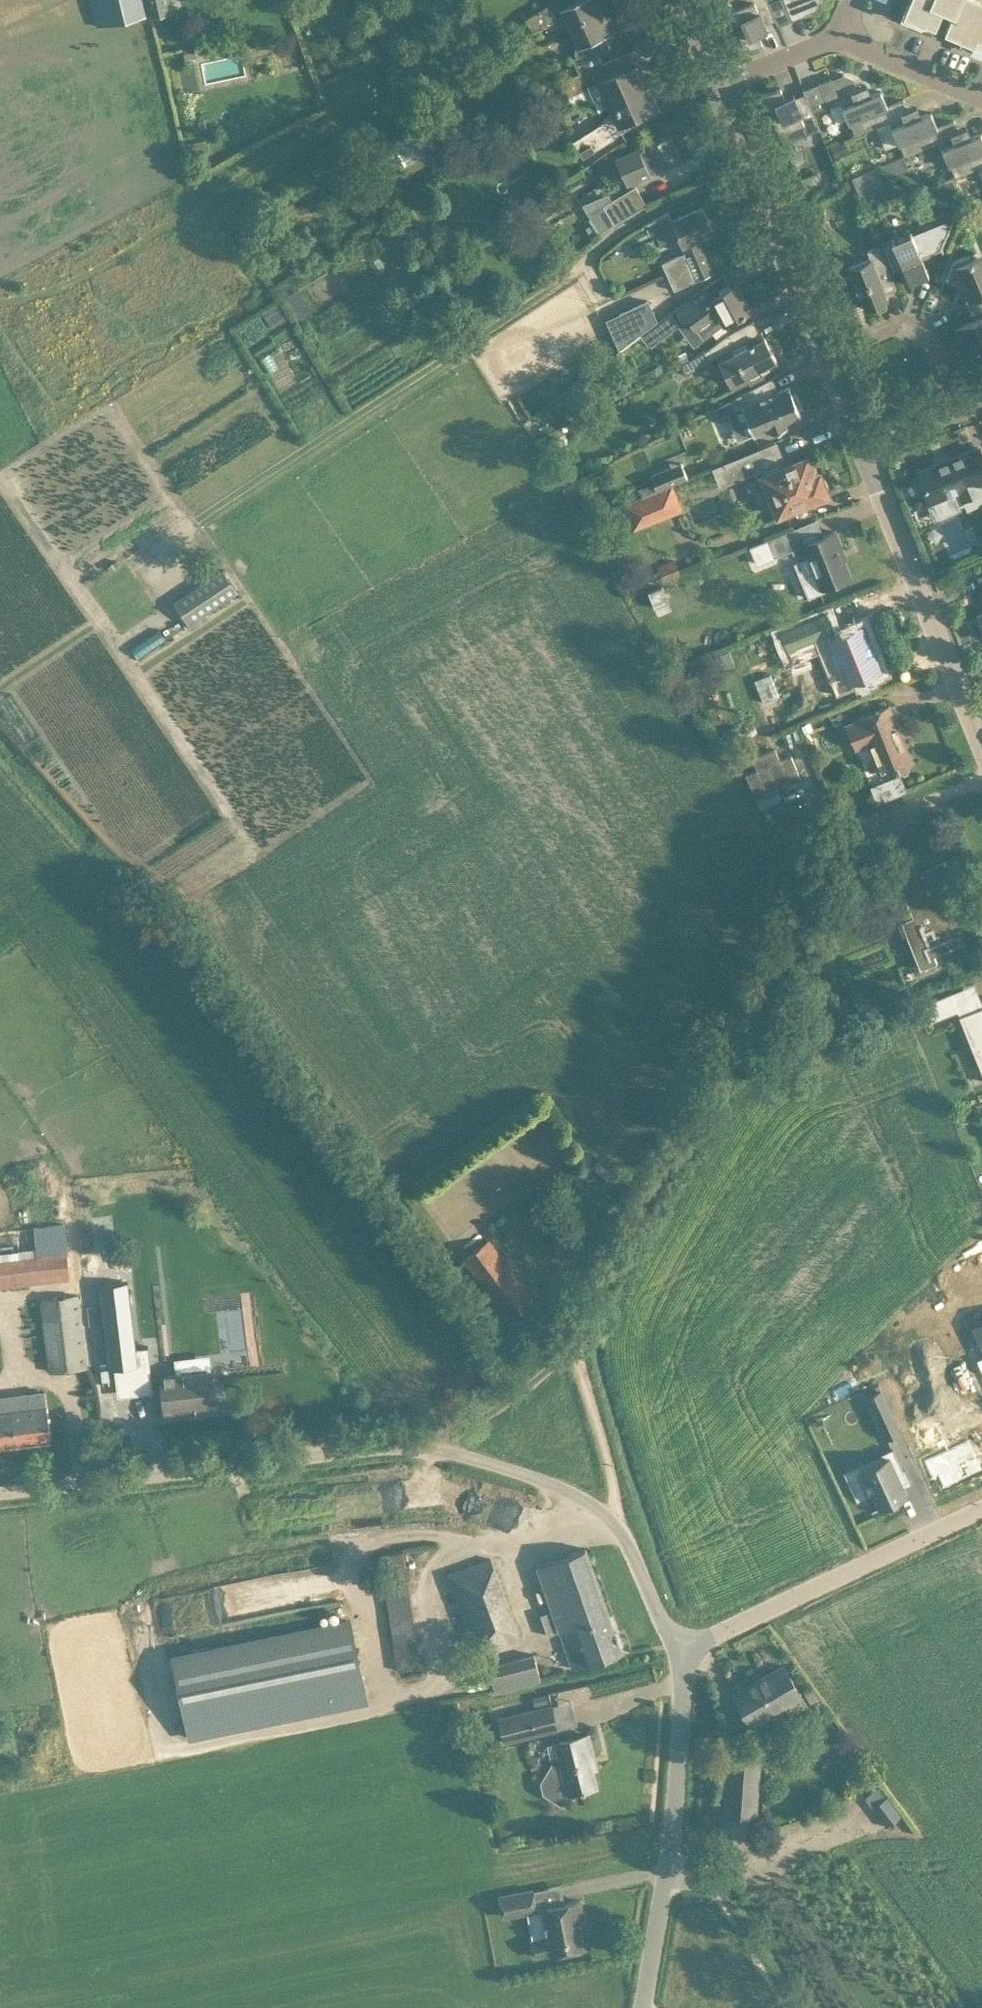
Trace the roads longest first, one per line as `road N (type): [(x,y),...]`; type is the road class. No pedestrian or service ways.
road 1 (unclassified): [(681,1654),(616,1520),(557,1483),(441,1446),(0,1494)]
road 2 (track): [(616,1520),(580,1332),(741,1061),(852,835)]
road 3 (unclassified): [(217,512),(671,202),(749,170)]
road 4 (unclassified): [(641,2007),(672,1843),(681,1654)]
road 5 (unclassified): [(681,1654),(981,1511)]
road 6 (residential): [(981,742),(864,449)]
road 7 (residential): [(864,449),(749,170)]
road 8 (track): [(441,1446),(558,1359),(580,1332)]
road 9 (residential): [(981,97),(838,35)]
road 10 (unclassified): [(852,835),(981,778)]
road 11 (residential): [(956,411),(927,341),(900,328),(869,341)]
road 12 (residential): [(718,84),(838,35)]

